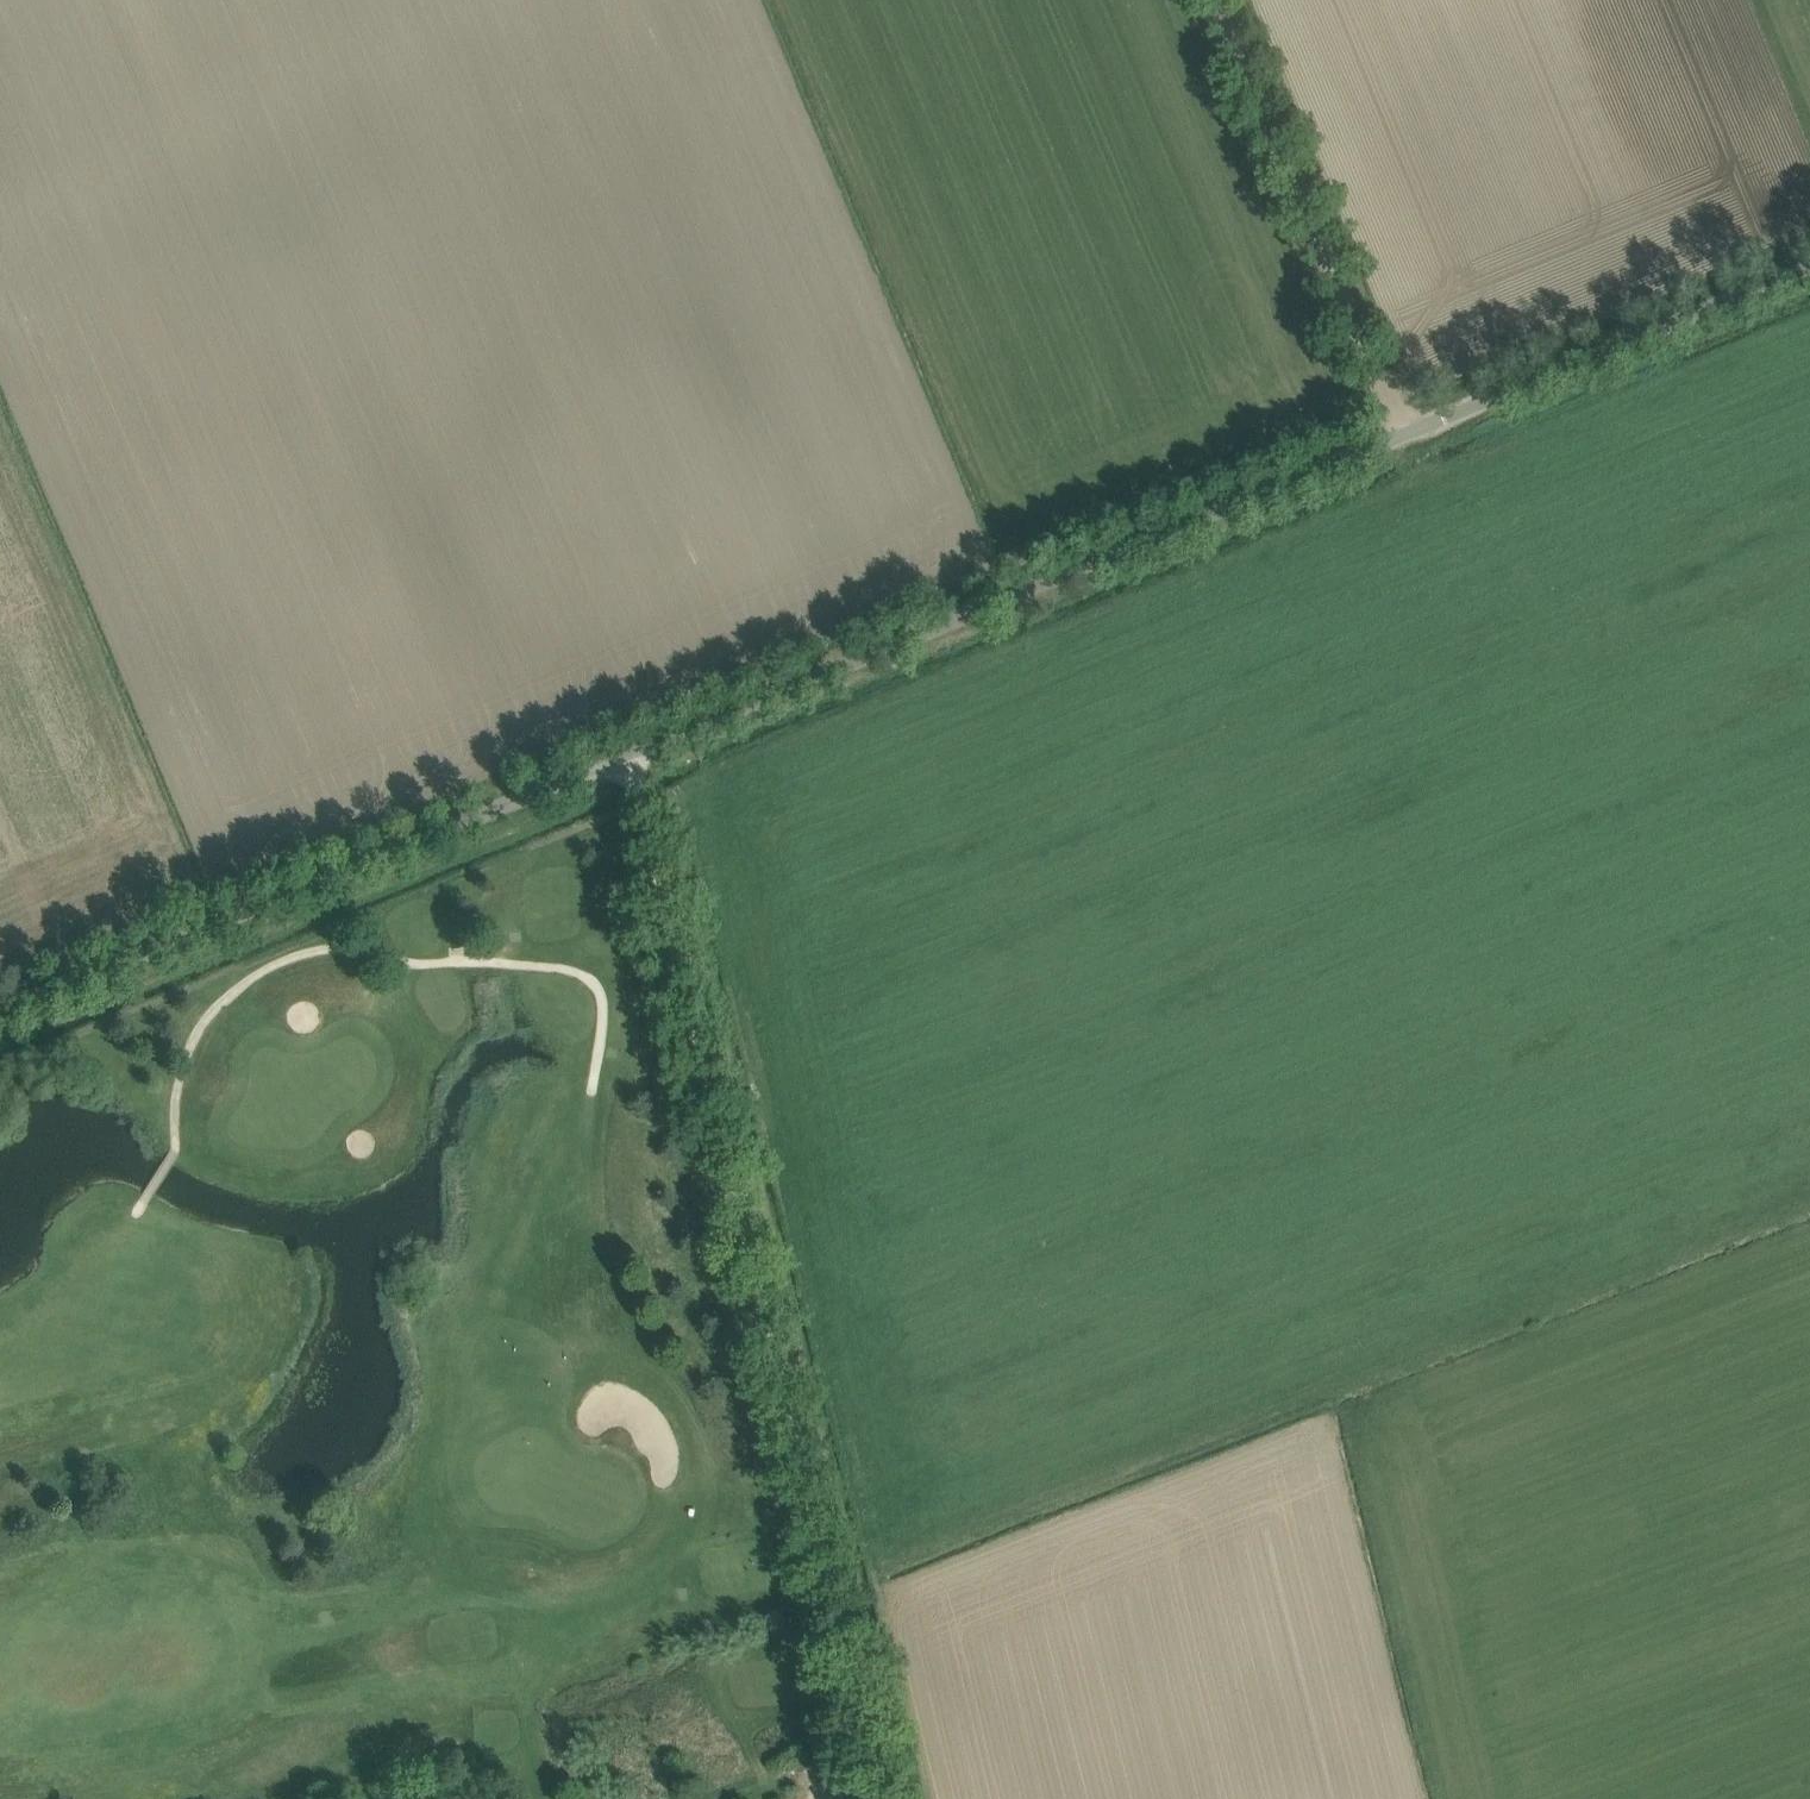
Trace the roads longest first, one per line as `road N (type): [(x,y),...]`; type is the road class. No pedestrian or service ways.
road 1 (unclassified): [(0,1010),(1809,271)]
road 2 (track): [(1220,0),(1399,432)]

